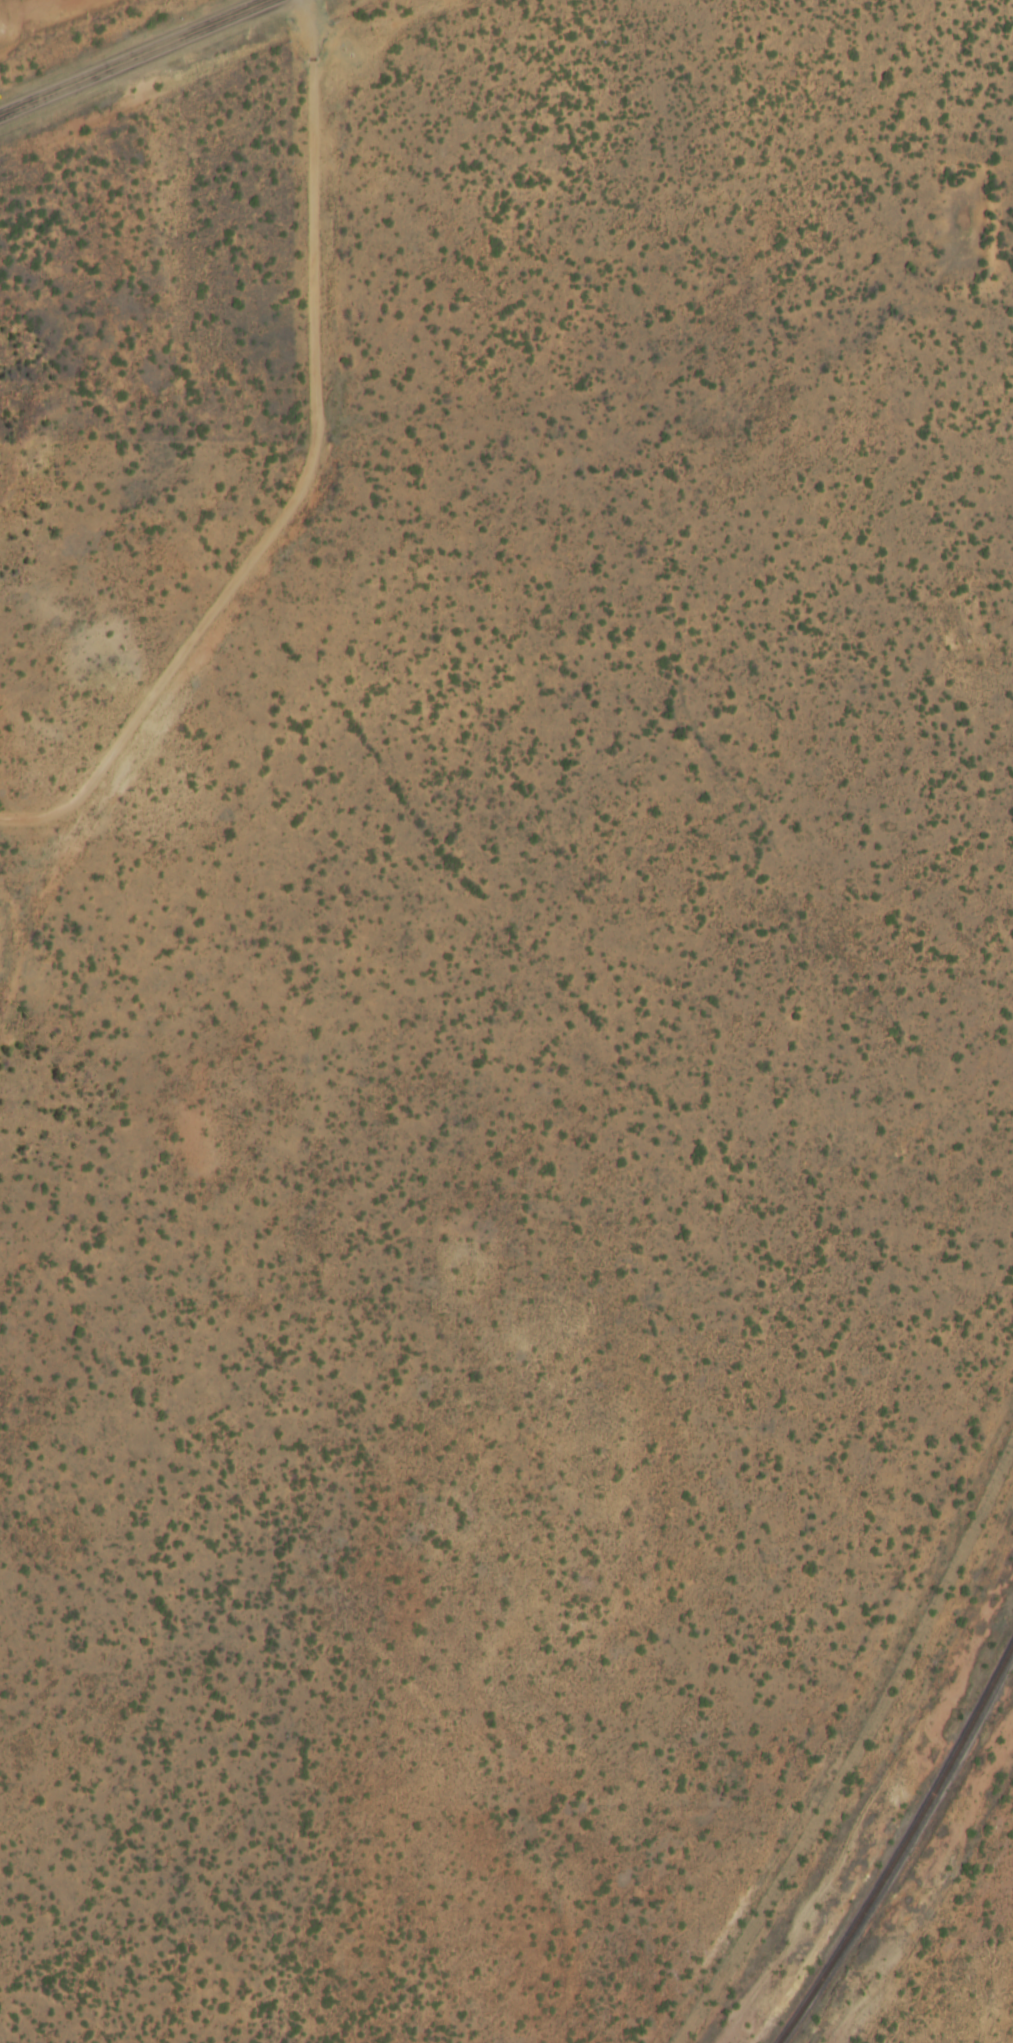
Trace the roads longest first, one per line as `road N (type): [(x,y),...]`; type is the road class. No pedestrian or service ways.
road 1 (track): [(660,2042),(799,1854),(903,1634),(1012,1347)]
road 2 (secondary): [(271,0),(0,116)]

